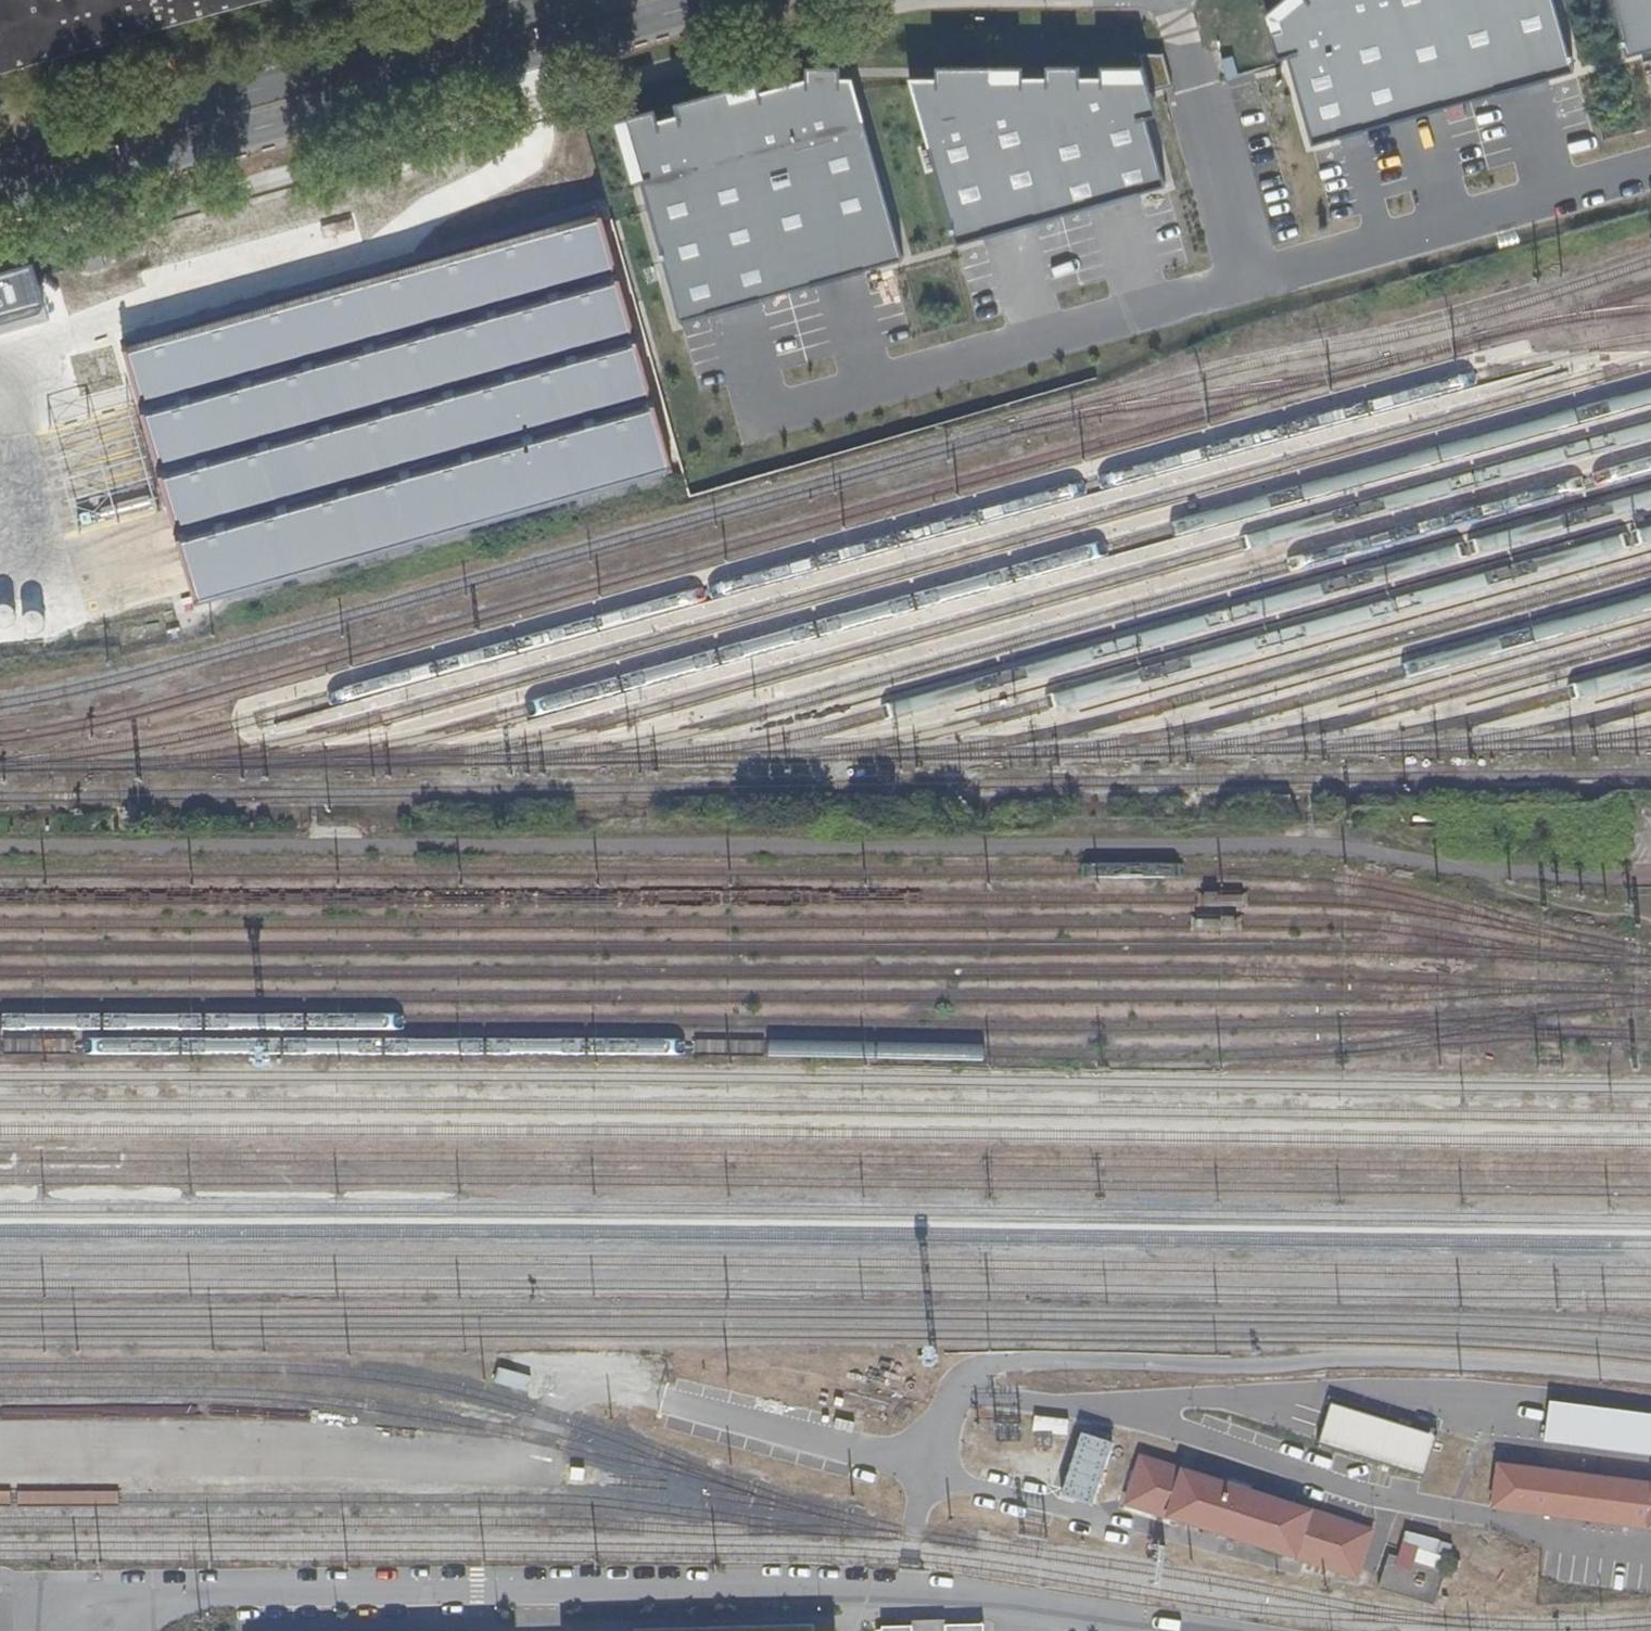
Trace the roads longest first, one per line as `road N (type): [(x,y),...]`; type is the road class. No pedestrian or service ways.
road 1 (primary): [(0,207),(734,0)]
road 2 (primary): [(551,0),(0,154)]

